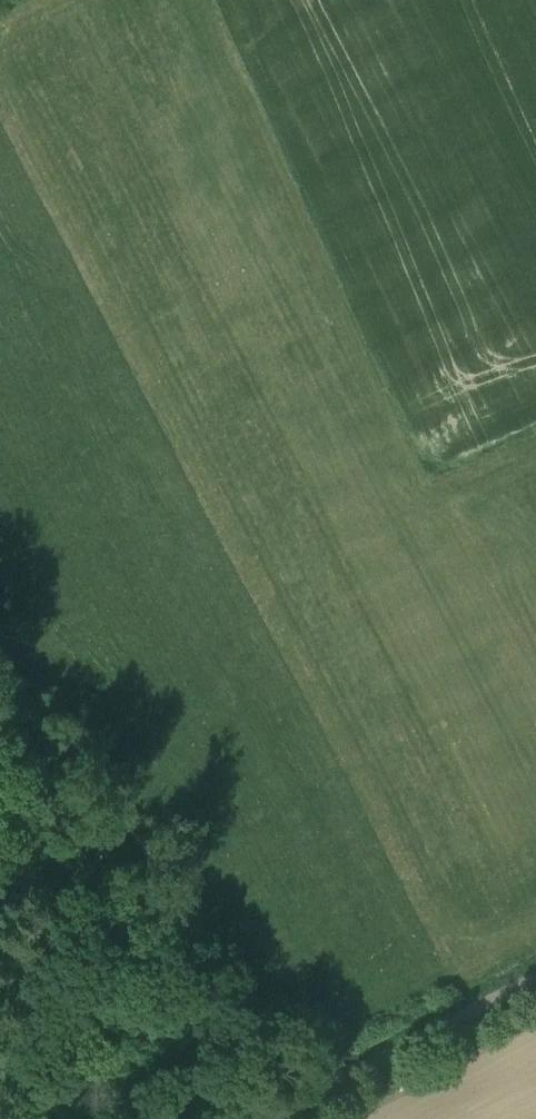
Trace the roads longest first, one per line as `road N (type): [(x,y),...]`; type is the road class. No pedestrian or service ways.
road 1 (unclassified): [(535,965),(244,1118)]

